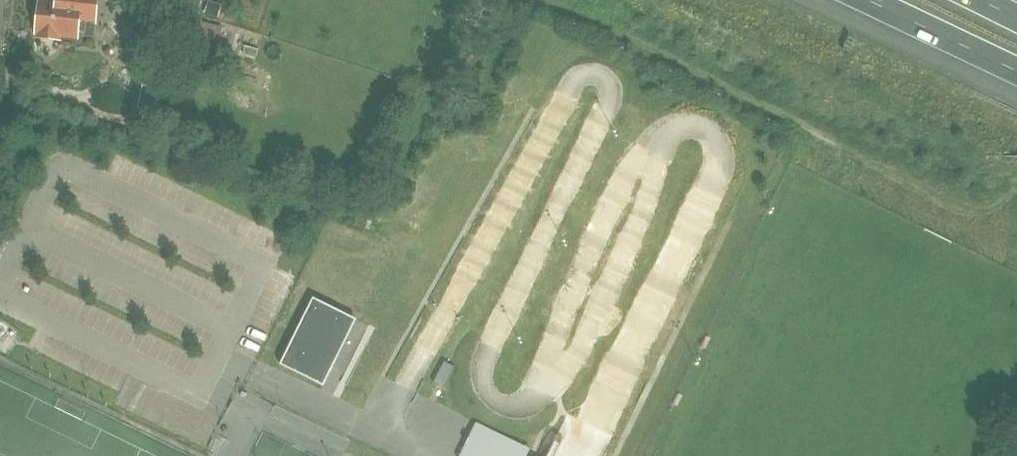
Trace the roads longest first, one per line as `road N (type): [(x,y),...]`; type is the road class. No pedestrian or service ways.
road 1 (track): [(535,0),(837,143)]
road 2 (motorway): [(864,0),(1016,74)]

